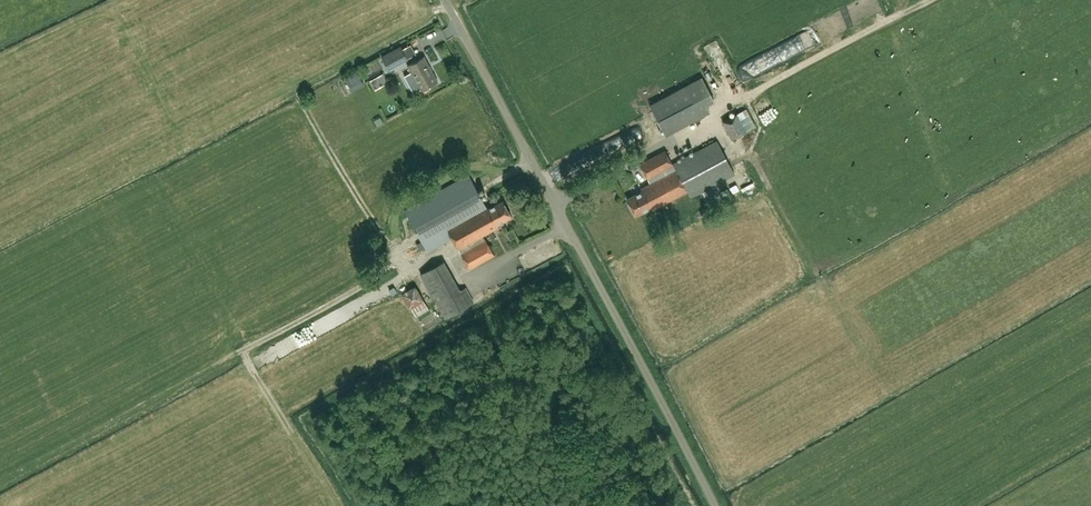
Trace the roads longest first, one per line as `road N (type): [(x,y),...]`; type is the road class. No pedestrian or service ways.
road 1 (unclassified): [(717,505),(448,0)]

